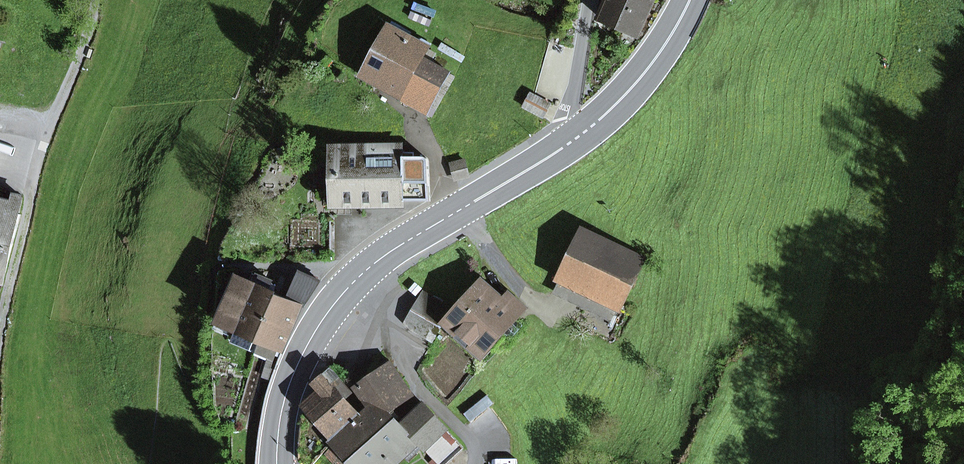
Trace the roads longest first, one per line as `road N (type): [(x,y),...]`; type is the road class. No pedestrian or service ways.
road 1 (primary): [(568,143),(417,231),(346,289),(289,386),(277,463)]
road 2 (primary): [(688,0),(639,78),(568,143)]
road 3 (residential): [(568,143),(592,0)]

